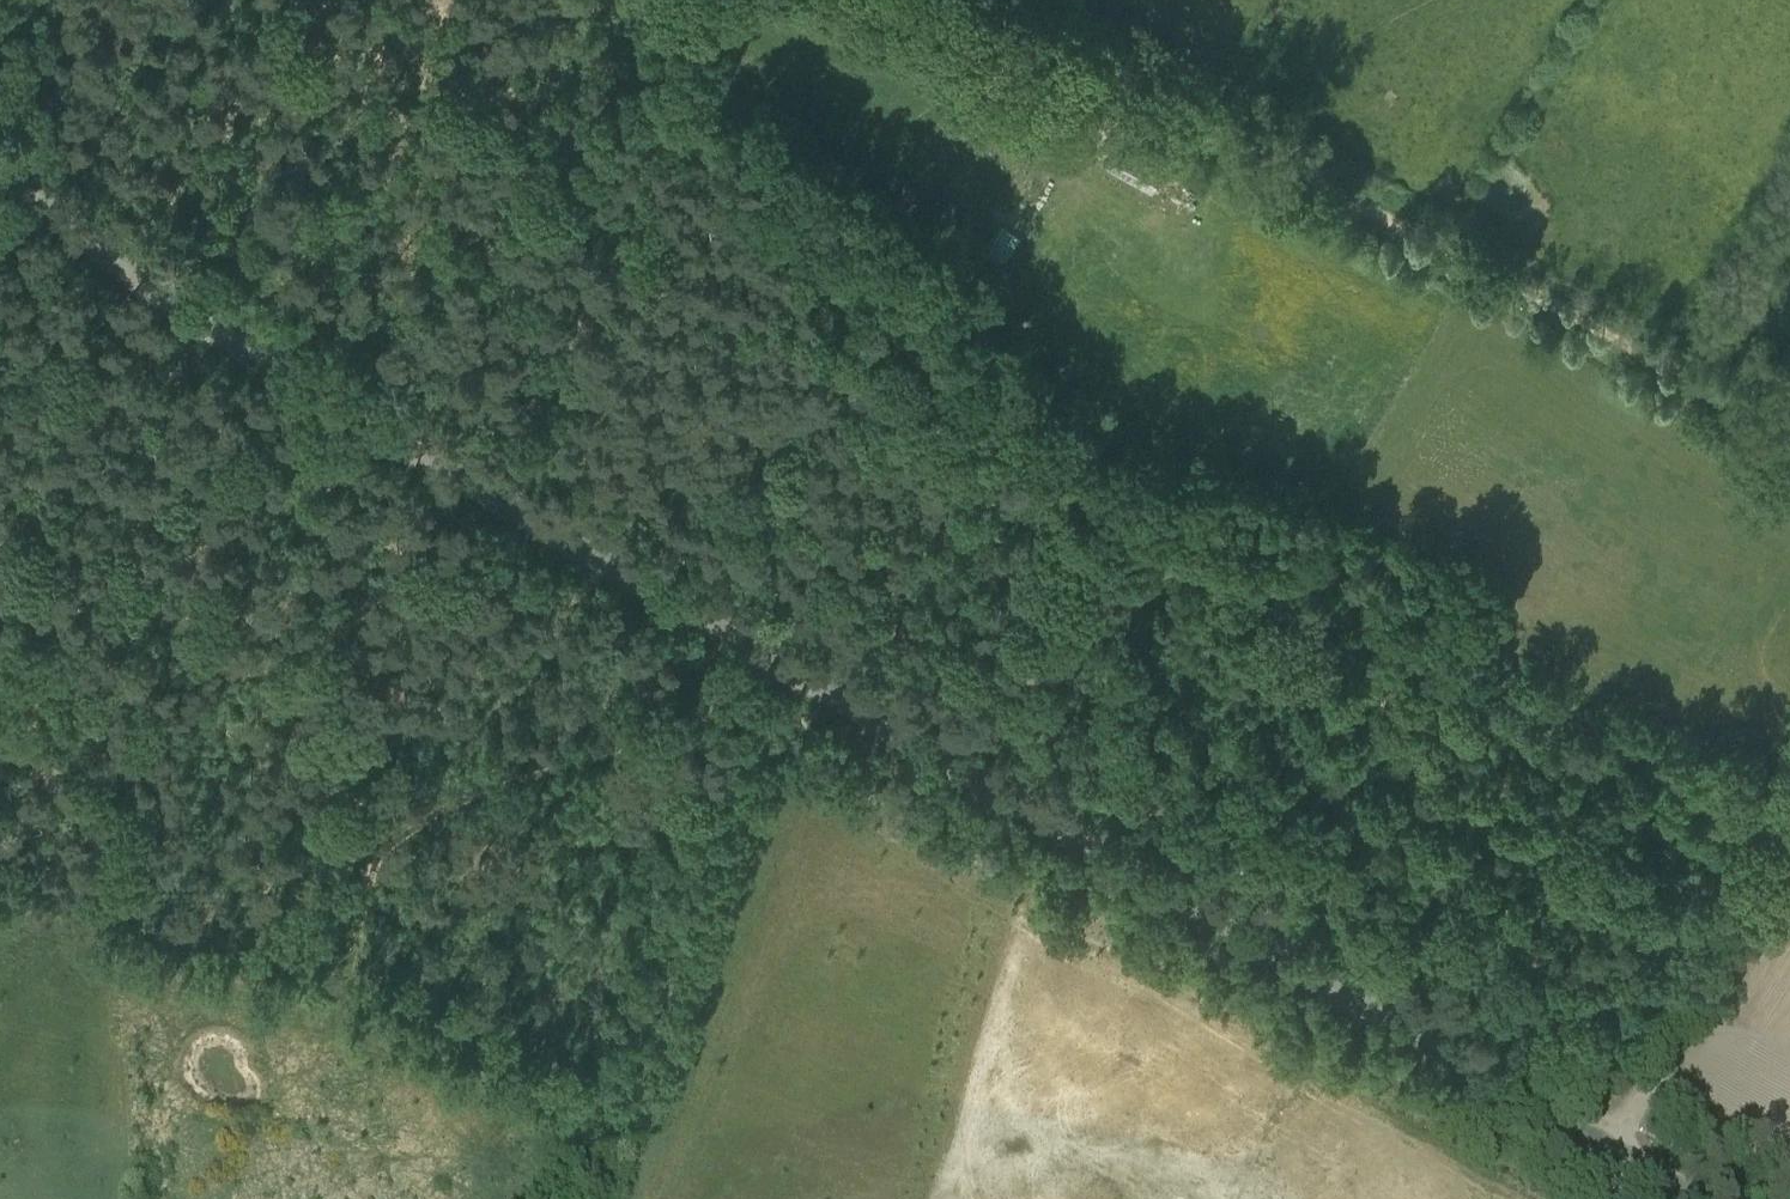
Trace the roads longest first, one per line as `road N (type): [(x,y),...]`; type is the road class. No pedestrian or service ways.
road 1 (unclassified): [(1613,1152),(507,498),(276,378),(165,301),(0,160)]
road 2 (track): [(978,0),(1789,432)]
road 3 (track): [(1789,853),(1613,1152)]

